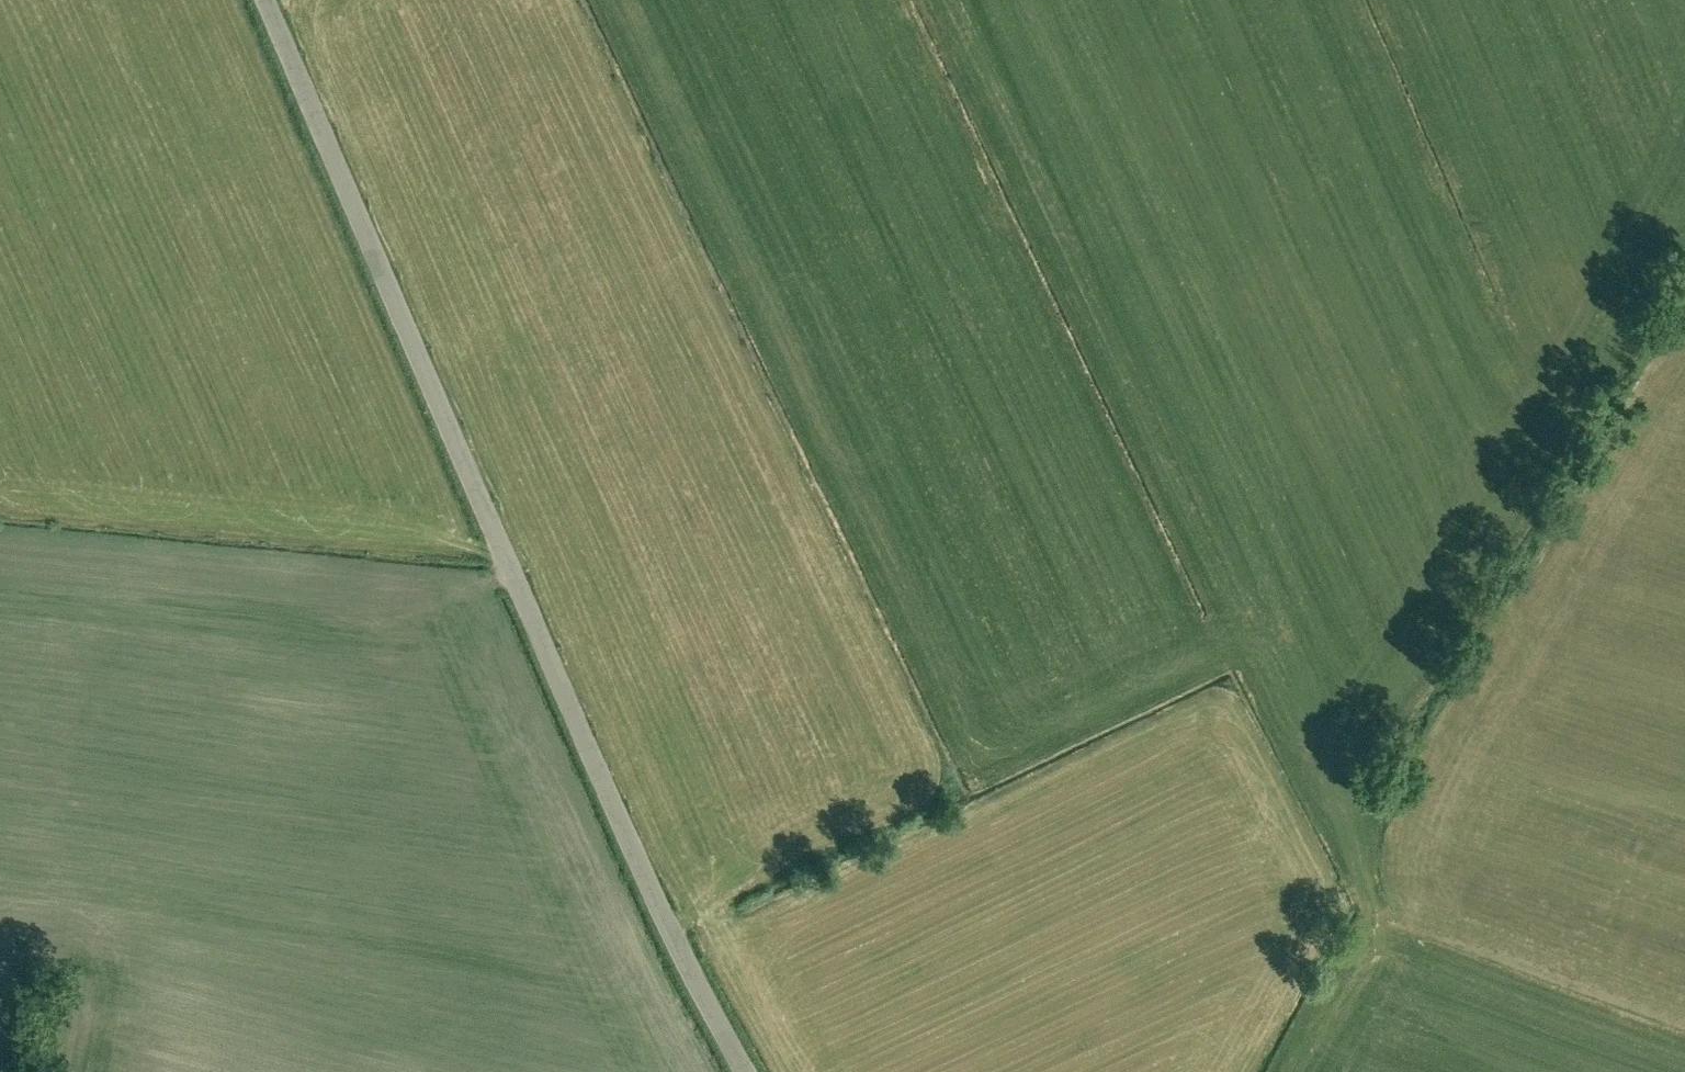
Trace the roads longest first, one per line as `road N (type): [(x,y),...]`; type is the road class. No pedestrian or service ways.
road 1 (unclassified): [(268,0),(662,911),(743,1071)]

